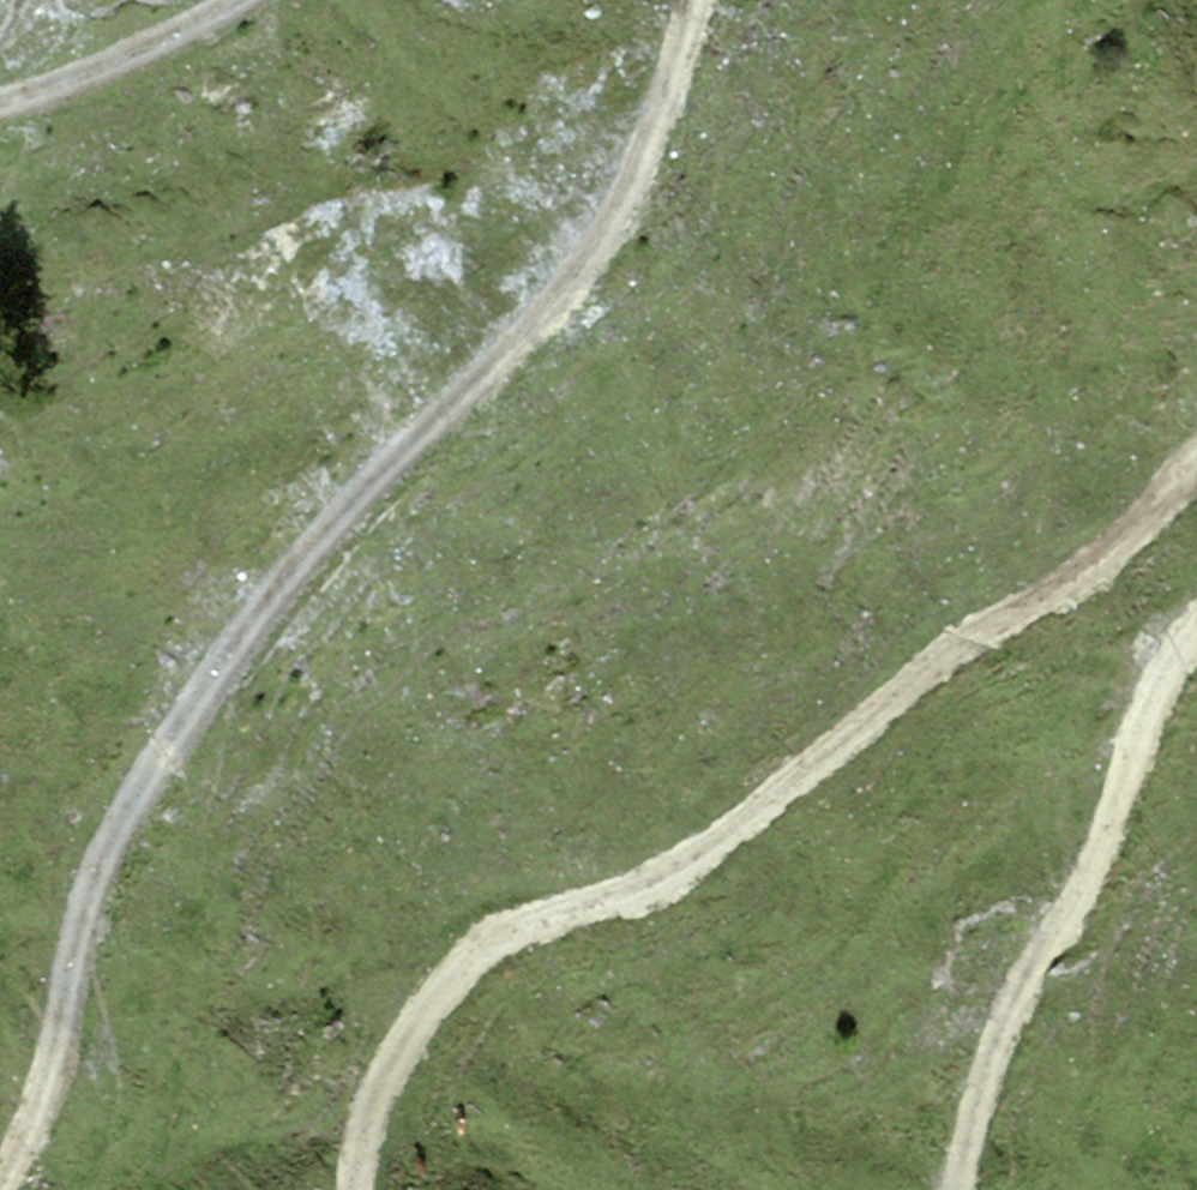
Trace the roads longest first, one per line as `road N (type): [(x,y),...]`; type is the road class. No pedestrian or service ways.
road 1 (track): [(658,0),(643,62),(565,248),(174,712),(99,839),(19,1136),(0,1172)]
road 2 (track): [(345,1189),(369,1100),(420,989),(501,916),(639,881),(885,694),(1107,540),(1196,451)]
road 3 (track): [(1196,619),(1169,645),(978,1034),(939,1189)]
road 4 (track): [(0,90),(96,60),(199,0)]

